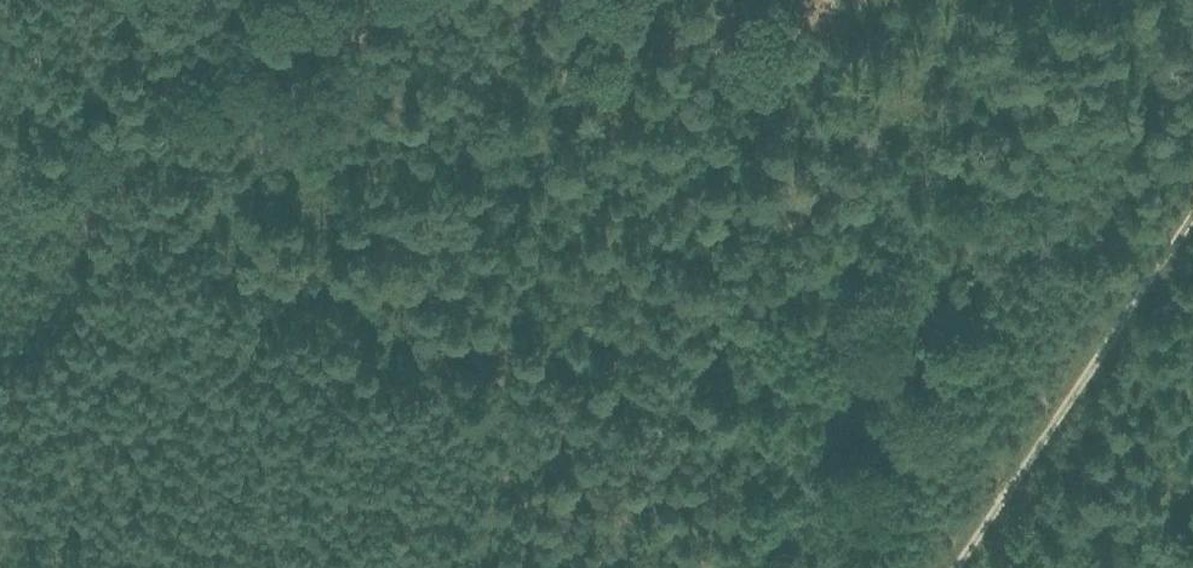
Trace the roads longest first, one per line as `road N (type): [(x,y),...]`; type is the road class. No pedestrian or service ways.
road 1 (track): [(956,567),(1192,221)]

